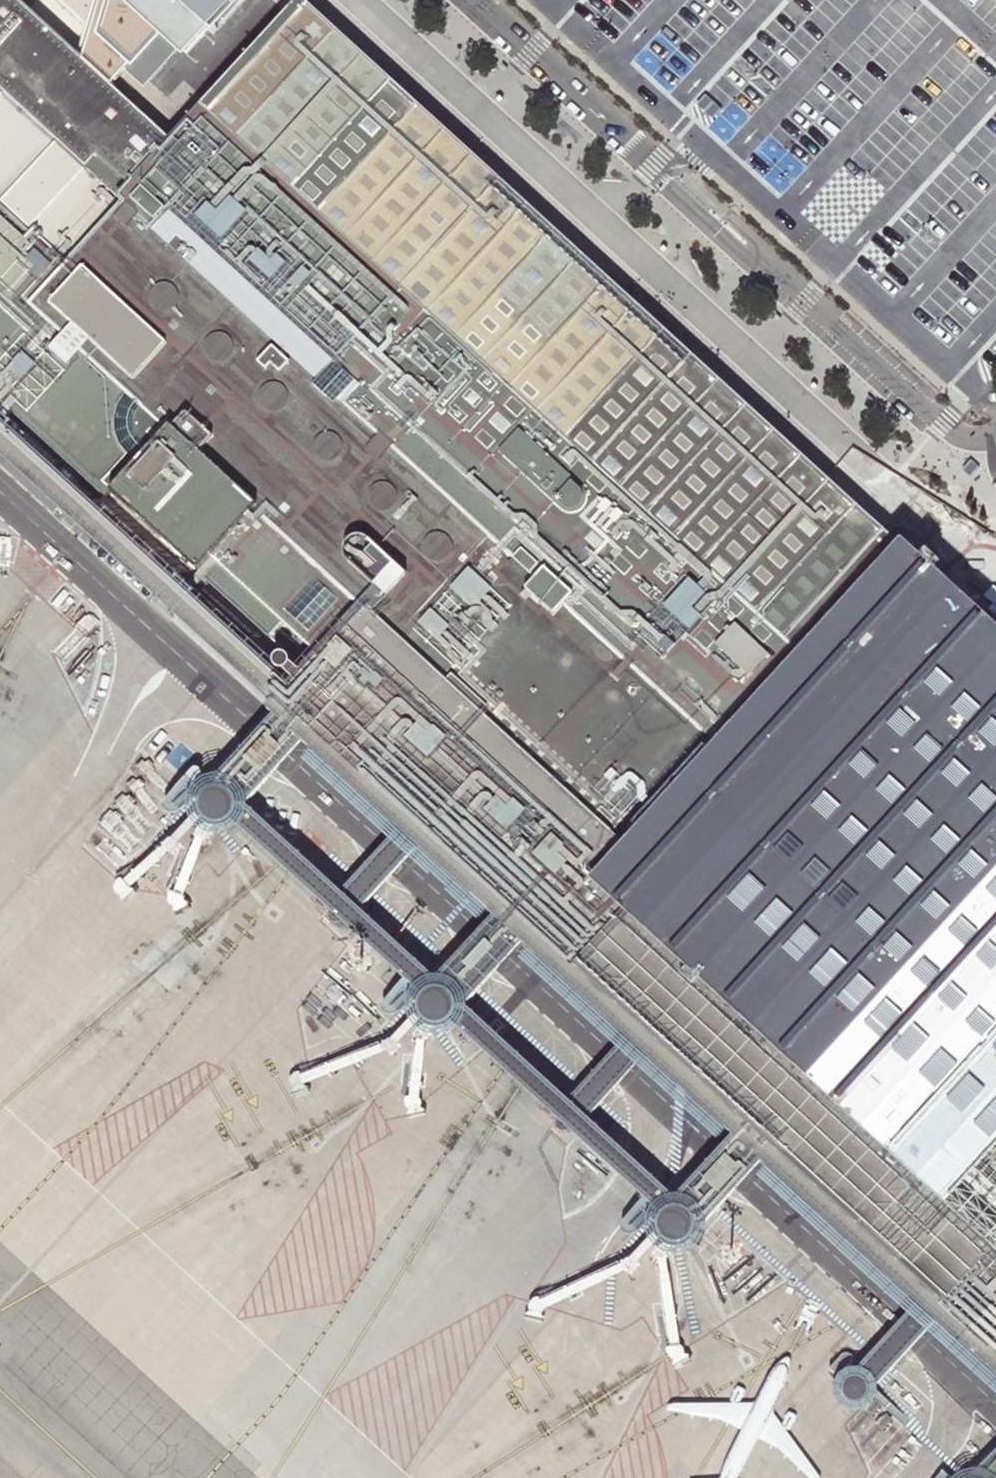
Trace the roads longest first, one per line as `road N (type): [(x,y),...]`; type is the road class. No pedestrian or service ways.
road 1 (residential): [(995,572),(365,0)]

